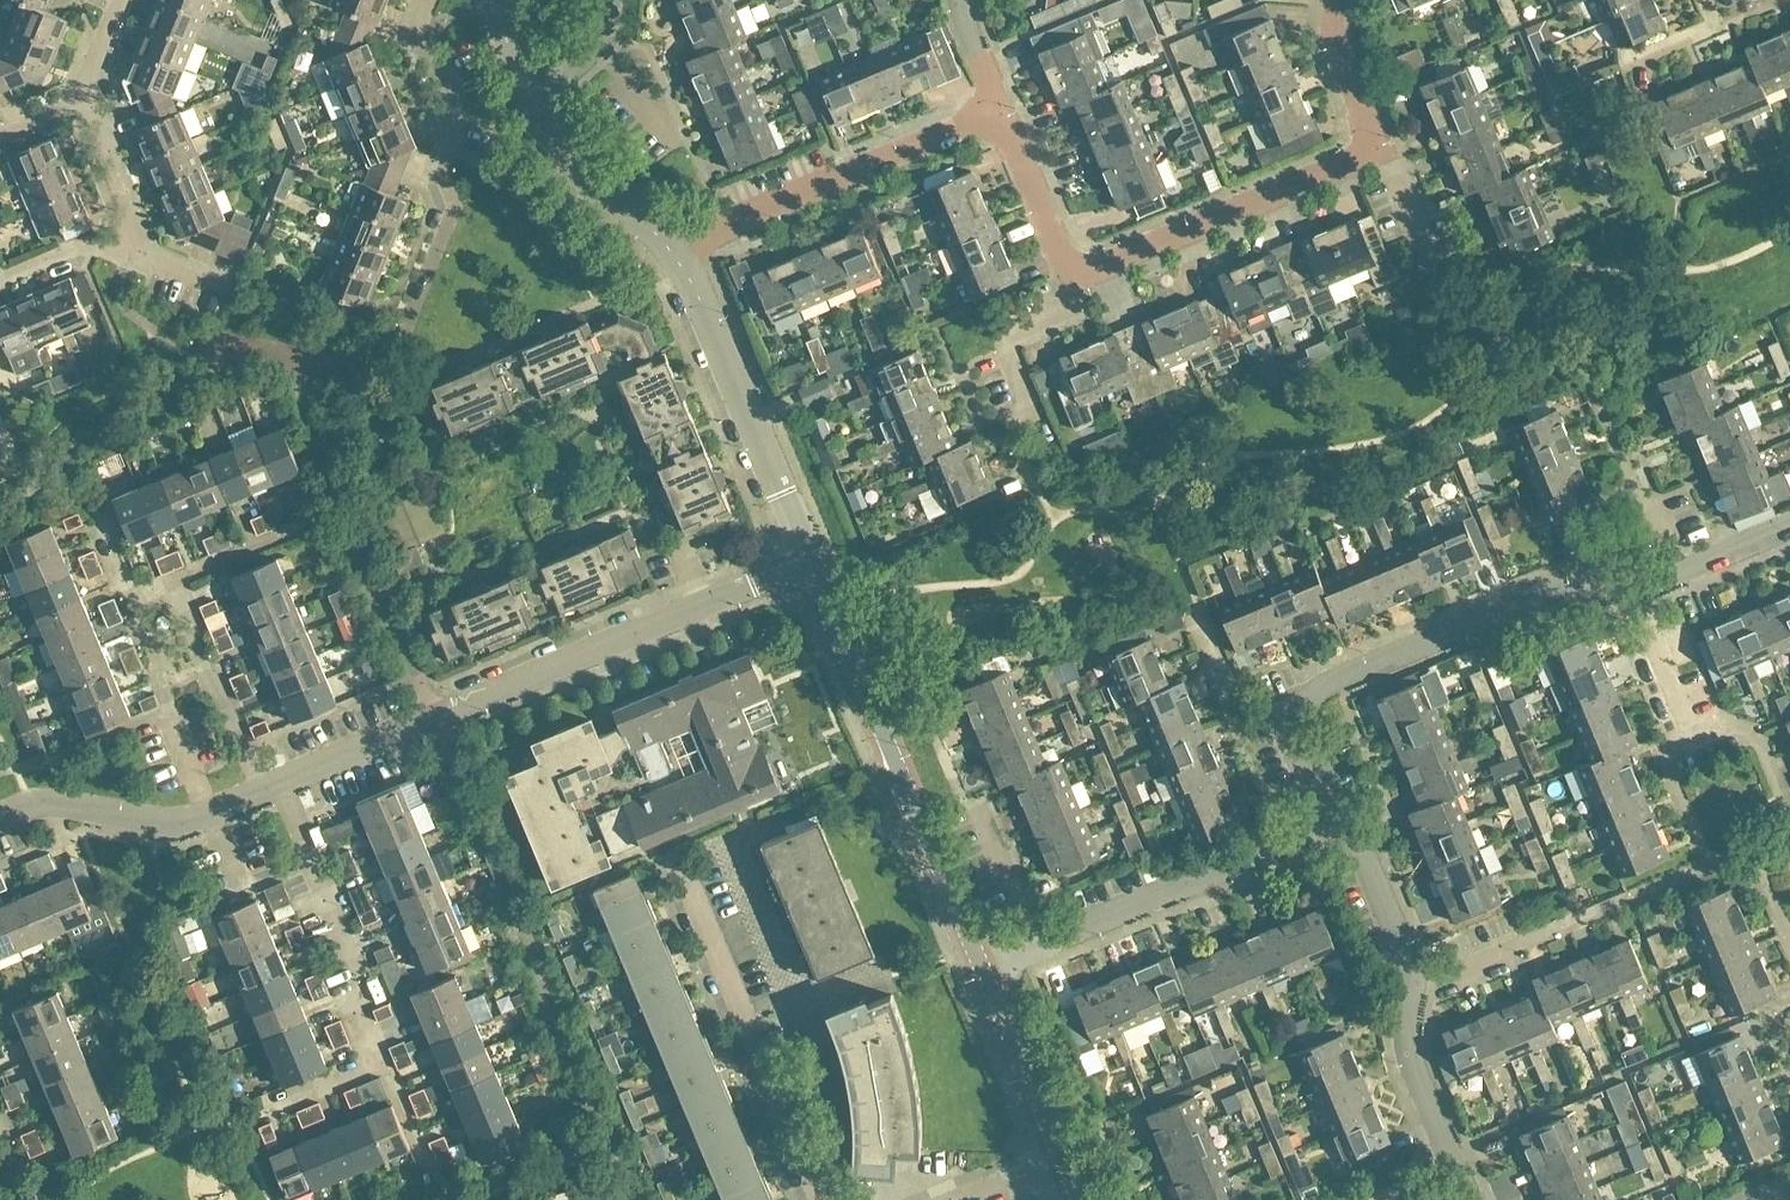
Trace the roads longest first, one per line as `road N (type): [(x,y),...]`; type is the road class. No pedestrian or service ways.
road 1 (residential): [(1000,115),(1067,280),(1378,150),(1337,52),(1335,0)]
road 2 (residential): [(283,779),(803,561)]
road 3 (residential): [(1329,823),(1281,704),(1536,598),(1633,590)]
road 4 (unclassified): [(979,970),(803,561)]
road 5 (residential): [(979,970),(1329,823)]
road 6 (residential): [(818,1199),(681,865)]
road 7 (residential): [(674,257),(725,227),(1000,115)]
road 8 (residential): [(407,327),(449,208),(433,171),(453,118),(417,33),(429,0)]
road 9 (residential): [(803,561),(674,257)]
road 10 (residential): [(379,1056),(358,1006),(357,968),(283,779)]
road 11 (residential): [(0,818),(58,804),(166,823),(261,788)]
road 12 (residential): [(261,788),(216,683),(197,670),(168,677),(133,598)]
road 13 (residential): [(1468,1199),(1410,1065),(1410,989)]
road 14 (residential): [(674,257),(567,154),(534,104)]
road 15 (unclassified): [(1061,1160),(979,970)]
road 16 (residential): [(133,598),(309,524)]
road 17 (residential): [(1410,989),(1400,939),(1364,855),(1329,823)]
road 18 (residential): [(1633,590),(1789,529)]
road 19 (residential): [(1696,741),(1633,590)]
road 20 (residential): [(130,227),(85,259),(69,251),(0,280)]
road 21 (residential): [(130,227),(83,100)]
road 22 (residential): [(534,104),(602,36),(611,0)]
road 23 (residential): [(427,1171),(379,1056)]
road 24 (residential): [(1000,115),(956,0)]

